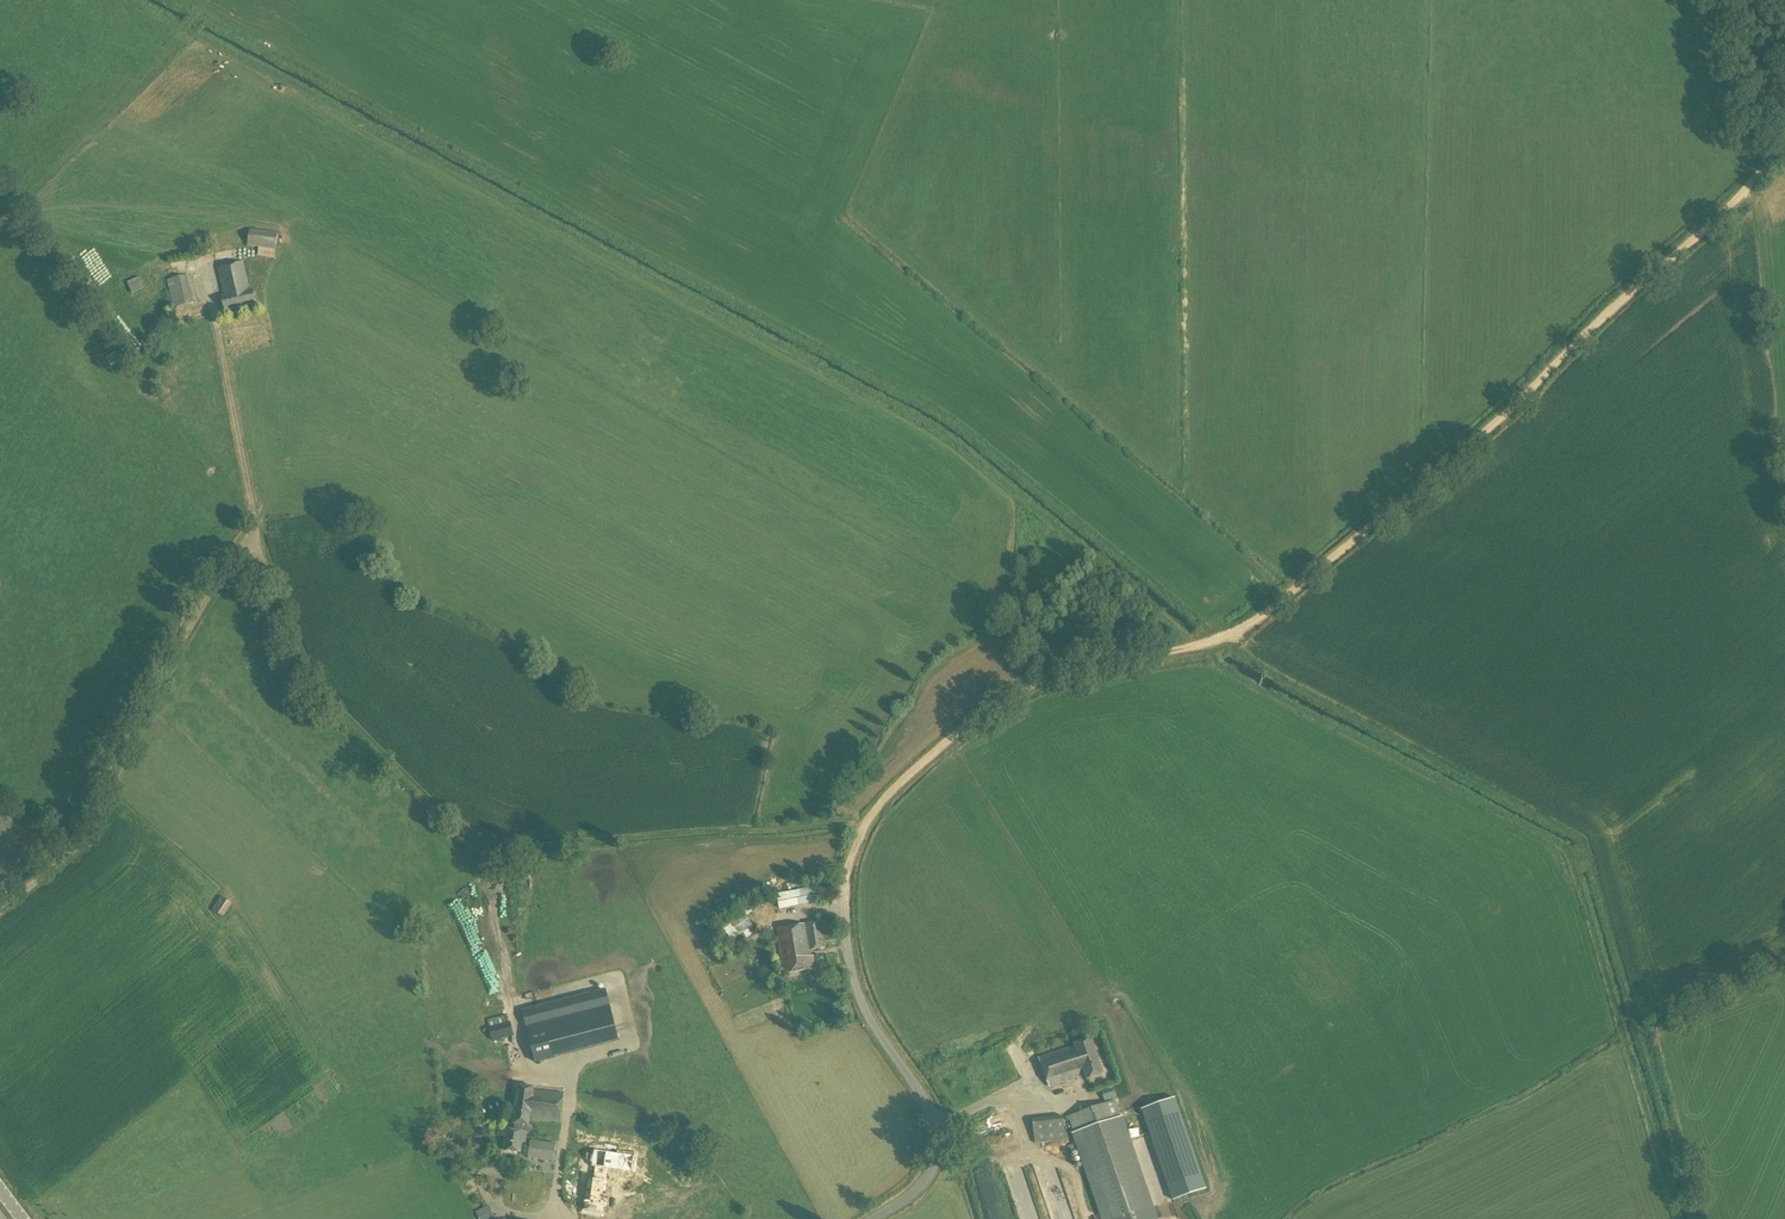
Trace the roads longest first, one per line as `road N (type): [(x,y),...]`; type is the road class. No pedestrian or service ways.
road 1 (track): [(1784,151),(1525,396),(1247,630),(1029,690),(938,749),(862,826),(809,832),(546,851),(486,846),(430,804),(313,698),(277,618),(210,295)]
road 2 (unclassified): [(0,912),(95,832),(124,739),(256,520)]
road 3 (unclassified): [(853,1218),(923,1168),(927,1144),(920,1087),(863,1005),(846,961),(845,861),(862,826)]

